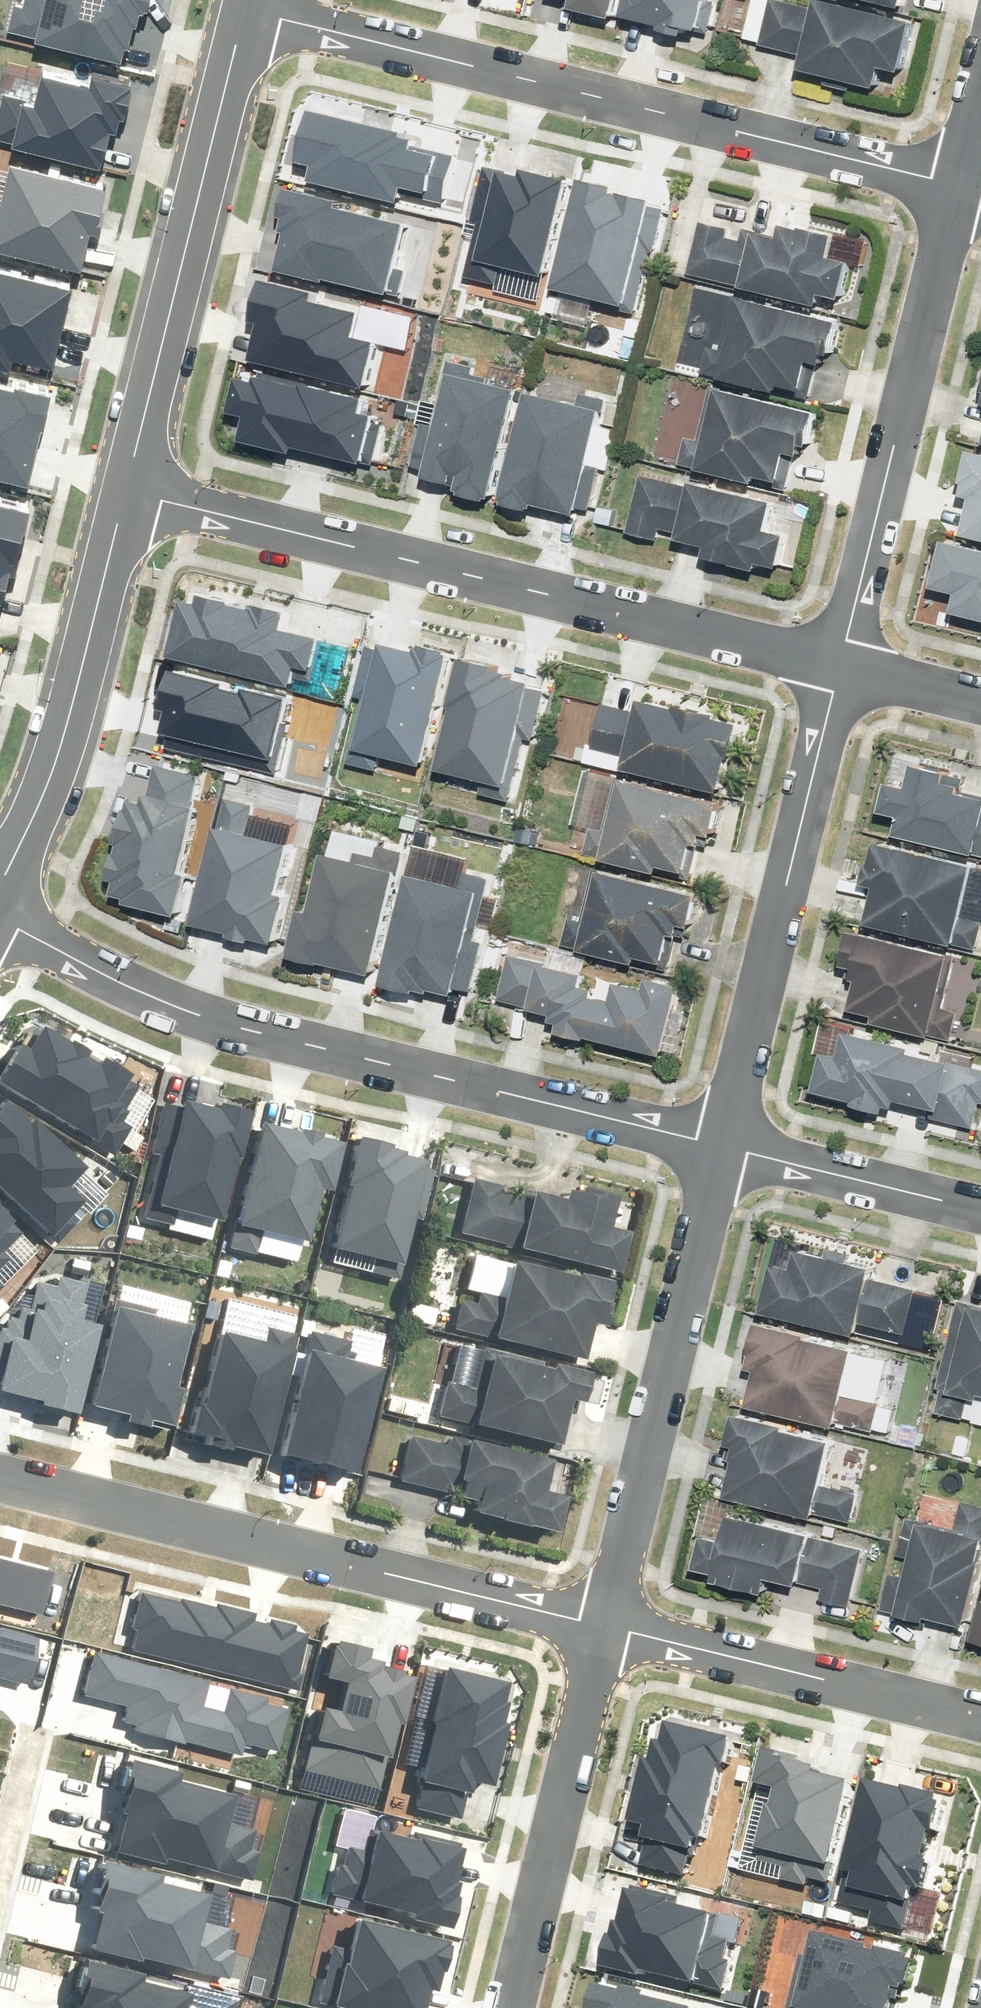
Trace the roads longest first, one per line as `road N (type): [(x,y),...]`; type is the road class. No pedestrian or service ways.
road 1 (residential): [(723,1146),(198,1016),(0,920)]
road 2 (residential): [(958,185),(244,8)]
road 3 (residential): [(840,664),(126,490)]
road 4 (residential): [(604,1627),(0,1474)]
road 5 (residential): [(126,490),(244,8)]
road 6 (residential): [(723,1146),(840,664)]
road 7 (residential): [(604,1627),(723,1146)]
road 8 (residential): [(840,664),(958,185)]
road 9 (residential): [(0,884),(57,760),(126,490)]
road 10 (residential): [(511,2007),(604,1627)]
road 11 (residential): [(980,1719),(604,1627)]
road 12 (residential): [(980,1210),(723,1146)]
road 13 (residential): [(980,699),(840,664)]

